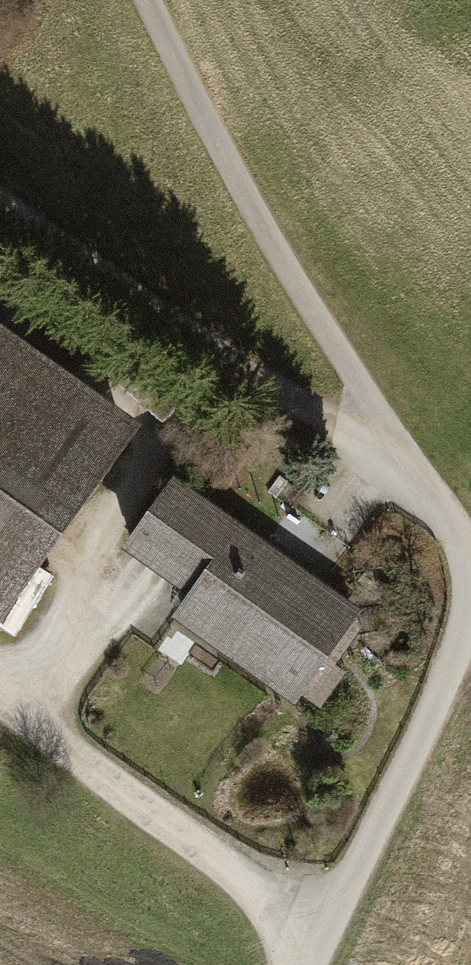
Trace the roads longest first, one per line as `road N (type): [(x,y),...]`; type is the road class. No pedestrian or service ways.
road 1 (unclassified): [(470,592),(457,543),(417,463),(253,209),(144,0)]
road 2 (track): [(0,202),(314,423),(417,463)]
road 3 (track): [(325,938),(0,699)]
road 4 (unclassified): [(313,964),(459,642),(470,595)]

